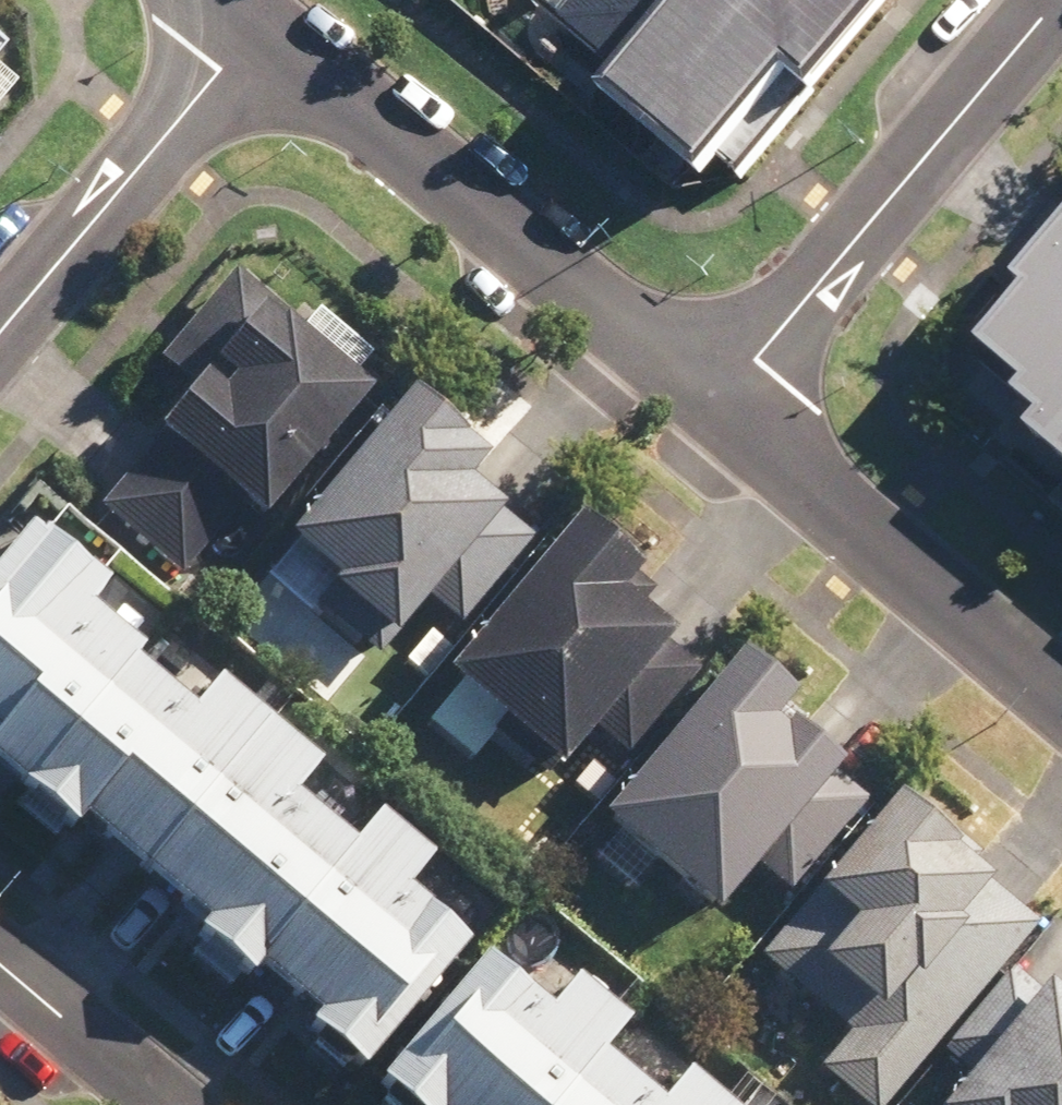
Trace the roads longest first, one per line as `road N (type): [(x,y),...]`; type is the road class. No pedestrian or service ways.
road 1 (residential): [(258,24),(714,406)]
road 2 (residential): [(714,406),(1058,0)]
road 3 (residential): [(714,406),(1061,706)]
road 4 (residential): [(0,335),(258,24)]
road 5 (residential): [(0,964),(169,1104)]

